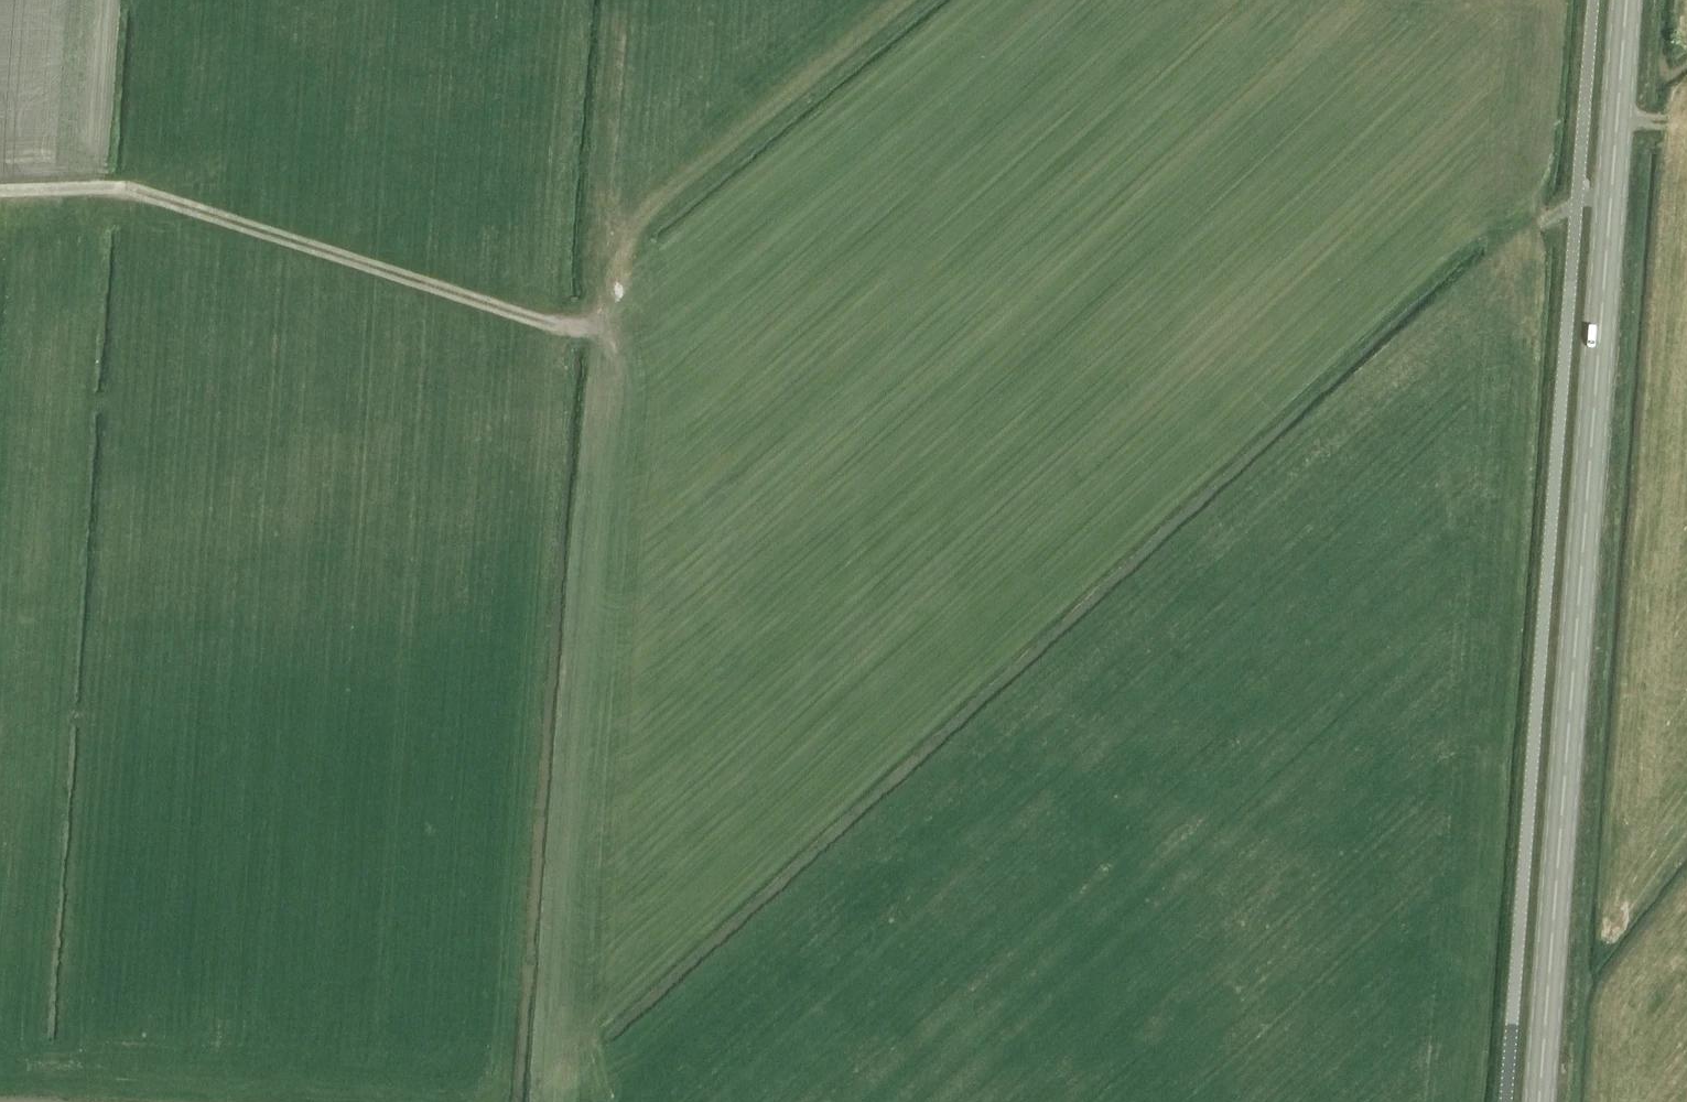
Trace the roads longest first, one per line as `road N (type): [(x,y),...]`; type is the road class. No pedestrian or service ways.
road 1 (secondary): [(1538,1101),(1629,0)]

